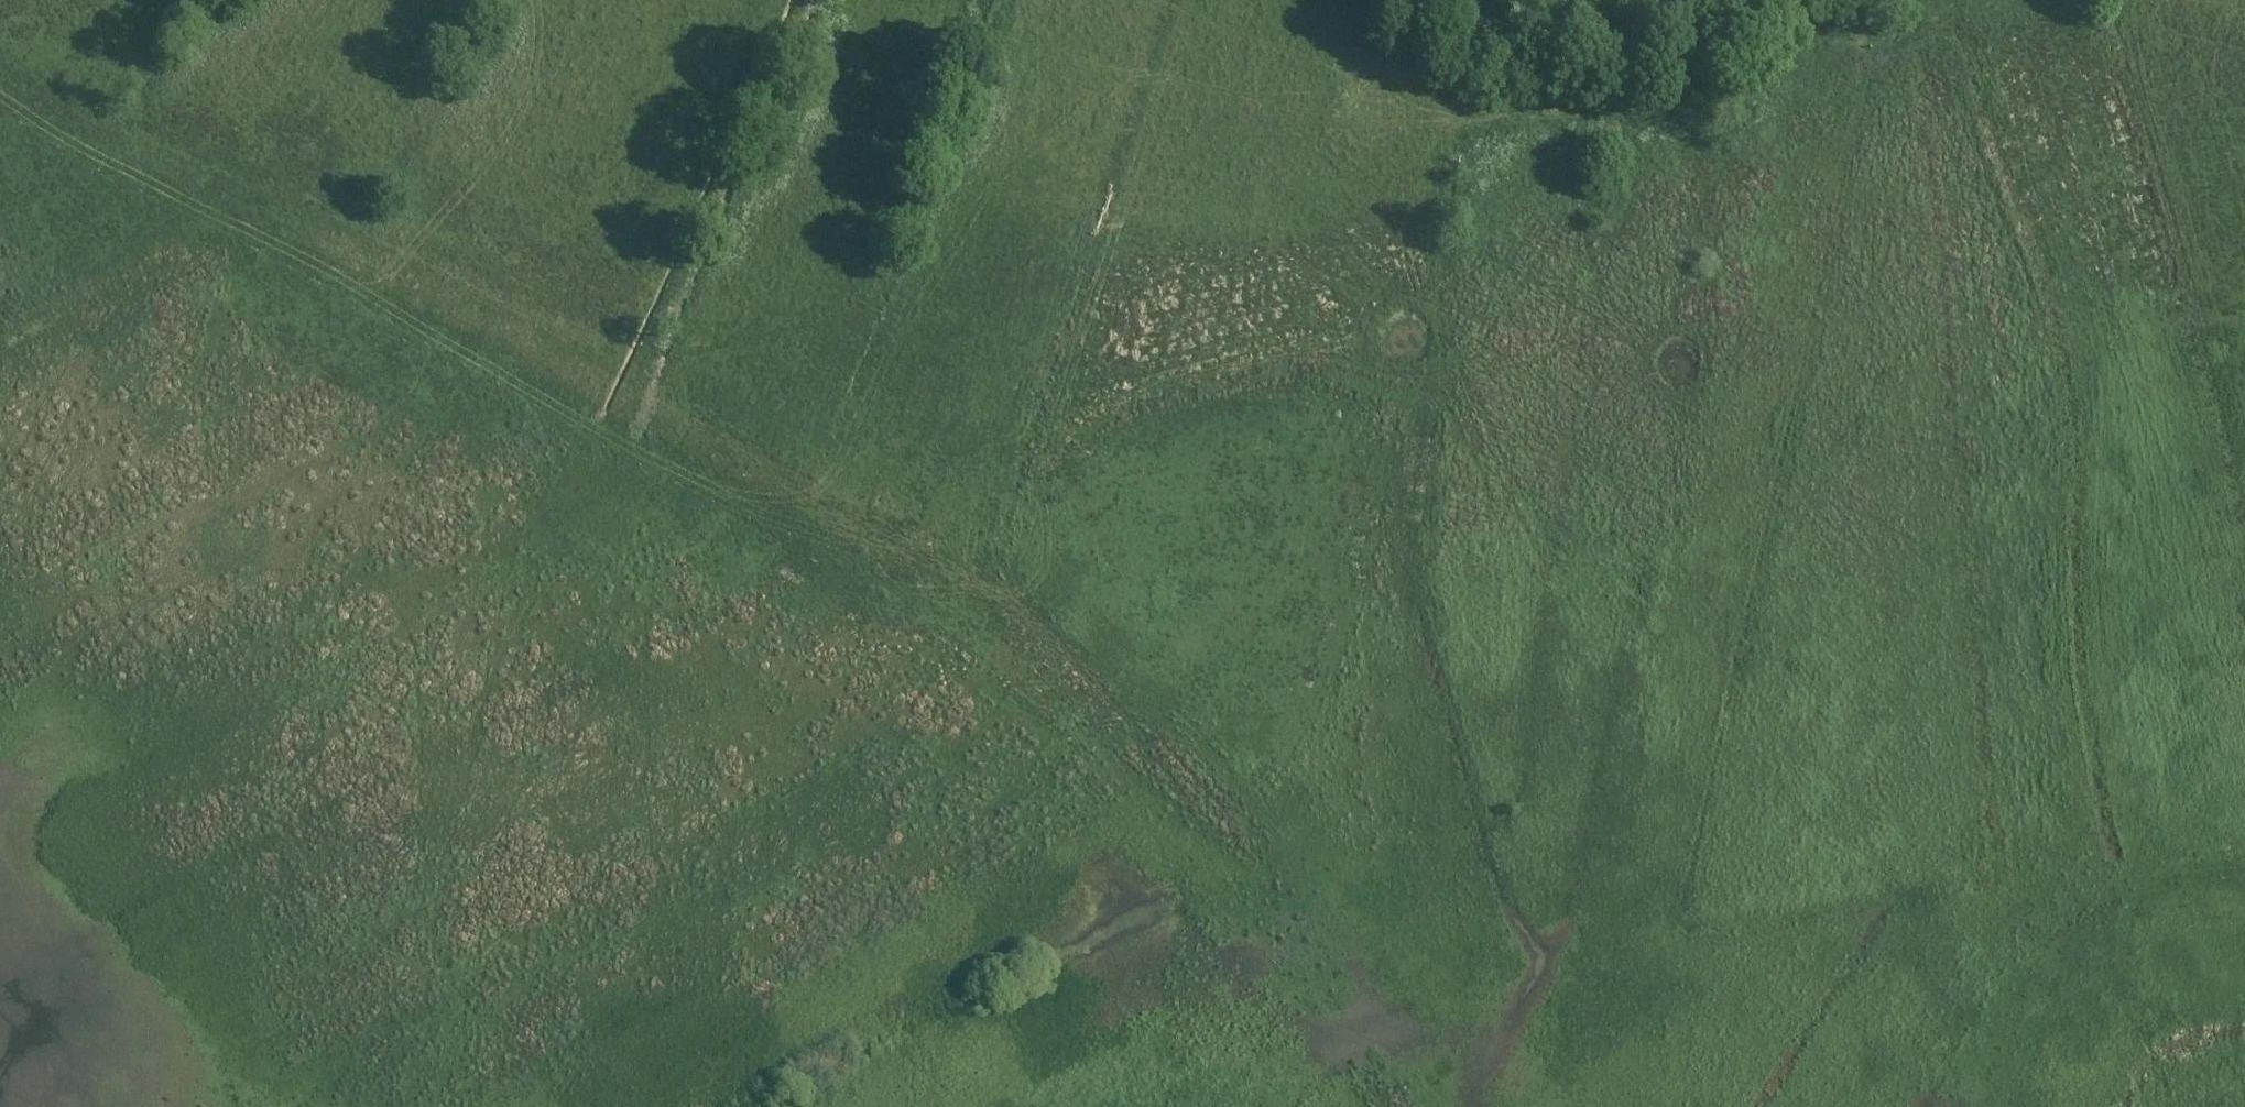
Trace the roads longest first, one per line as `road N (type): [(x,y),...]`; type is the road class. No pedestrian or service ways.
road 1 (track): [(1752,0),(1672,30),(1605,35),(1454,0)]

